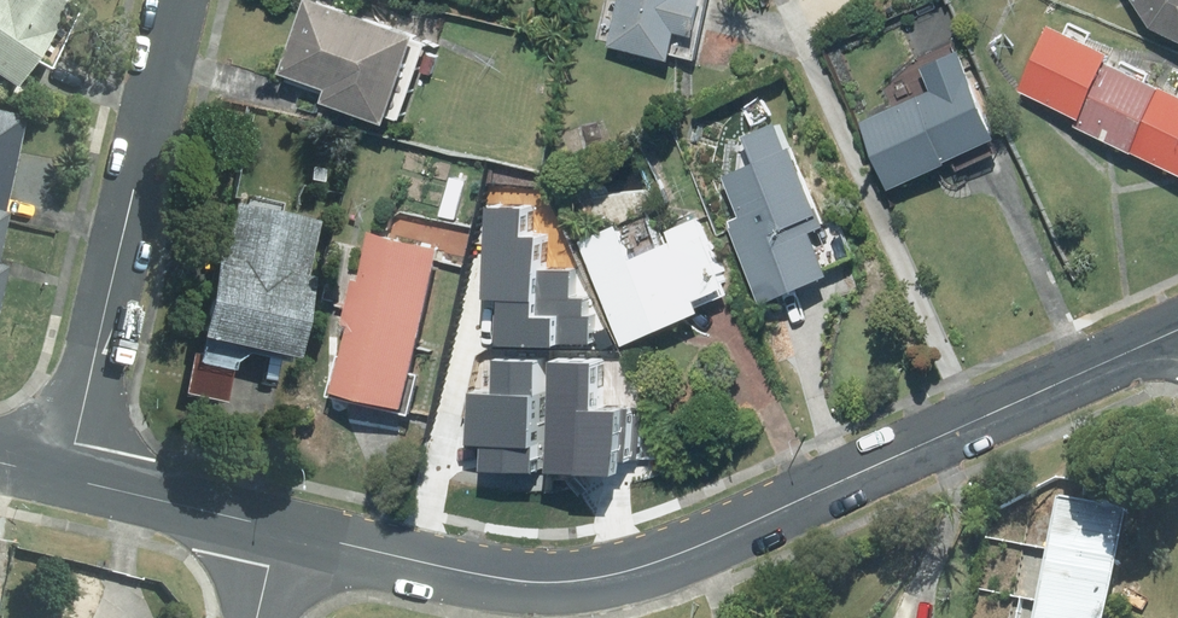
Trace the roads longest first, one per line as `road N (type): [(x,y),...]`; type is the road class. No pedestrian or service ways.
road 1 (residential): [(1177,331),(612,575),(514,583),(277,528)]
road 2 (residential): [(65,478),(177,0)]
road 3 (residential): [(277,528),(65,478)]

